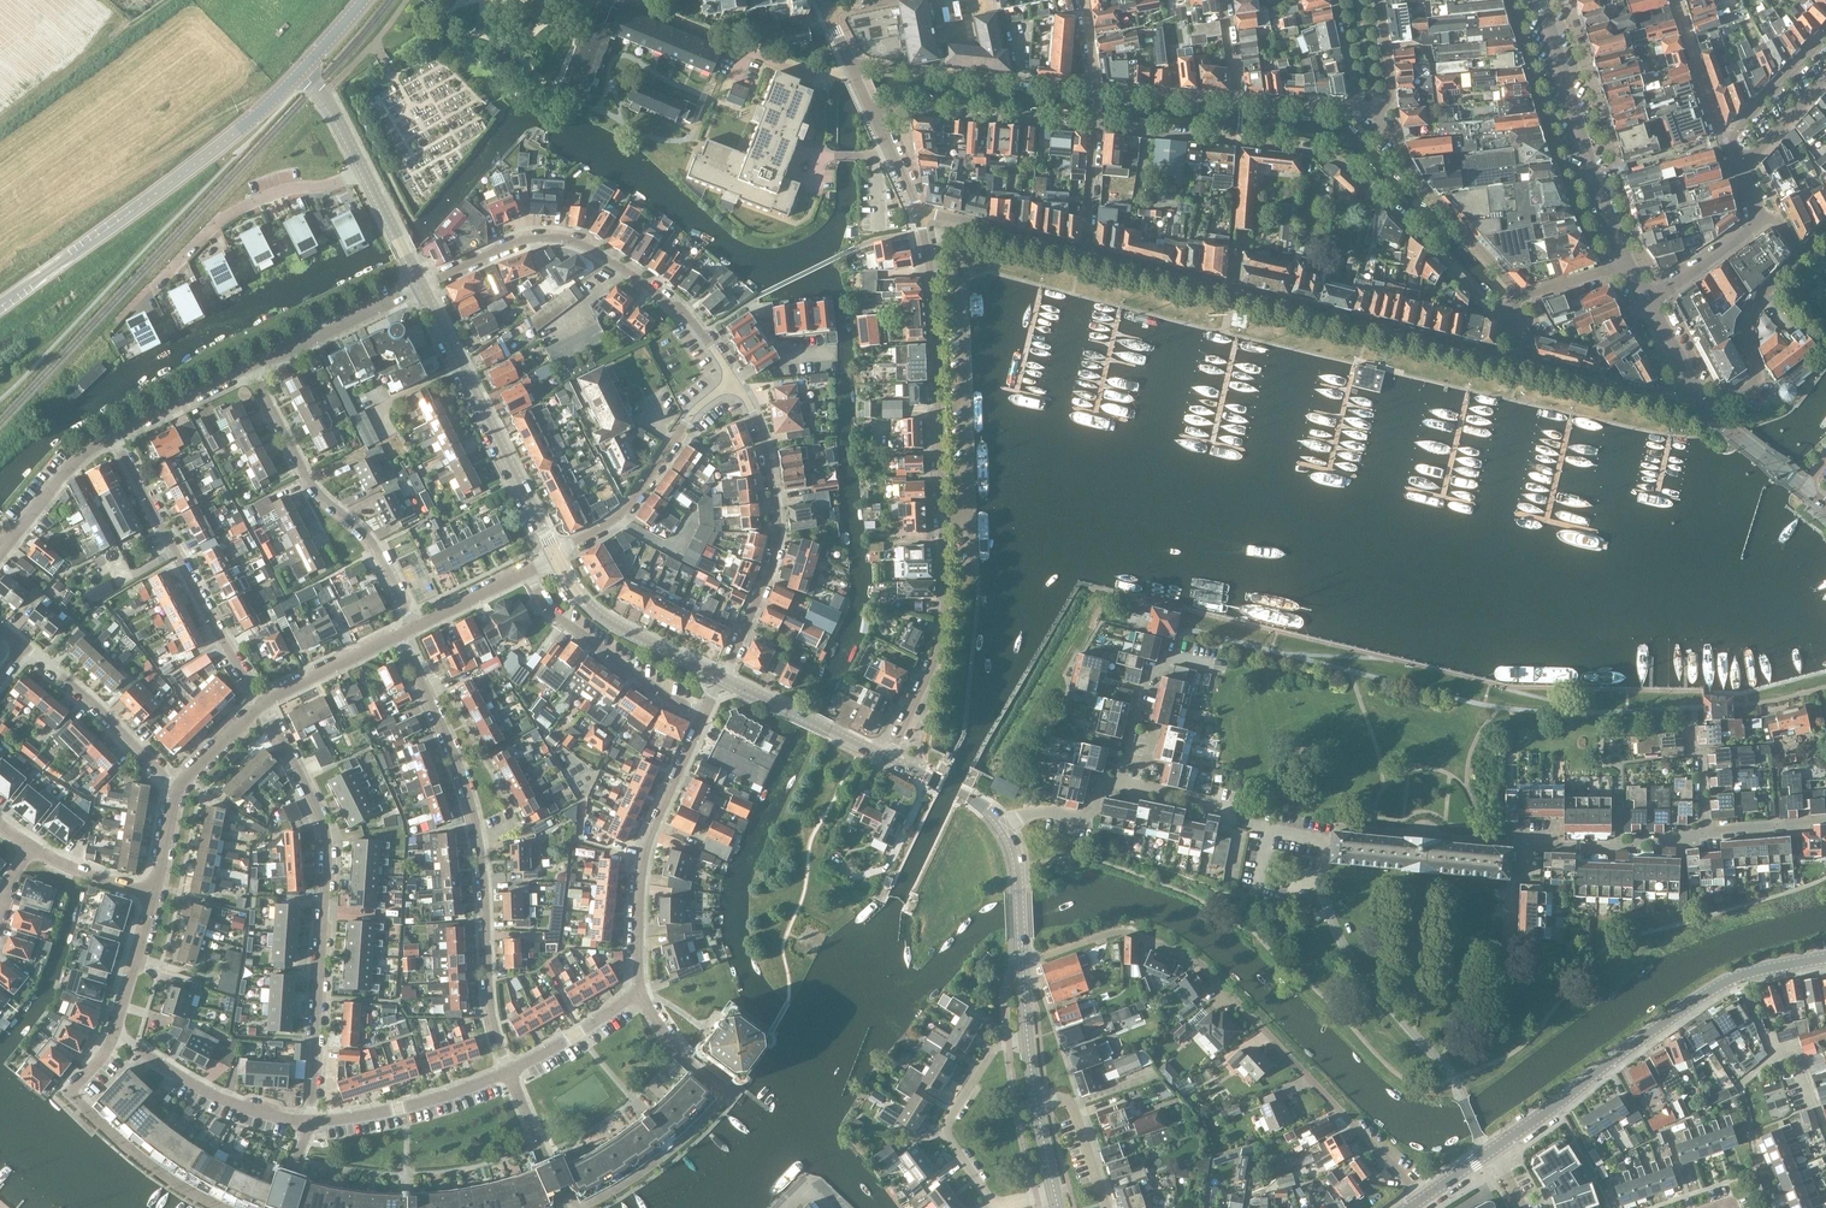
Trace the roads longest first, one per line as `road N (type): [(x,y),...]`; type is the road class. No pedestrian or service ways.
road 1 (residential): [(916,216),(932,257),(941,593),(933,648),(886,761)]
road 2 (residential): [(1425,1198),(1170,948),(1117,931),(1024,965)]
road 3 (residential): [(1096,127),(1318,150),(1343,161),(1519,331)]
road 4 (residential): [(399,639),(471,796),(493,1018),(509,1072)]
road 5 (residential): [(1083,255),(1516,364)]
road 6 (residential): [(310,1122),(327,840),(262,707)]
road 7 (tertiary): [(1489,1152),(1714,988),(1825,959)]
road 8 (primary): [(0,307),(198,163),(301,72)]
road 9 (unclassified): [(1489,1152),(1453,1080),(1339,939),(1322,895),(1327,843)]
road 10 (residential): [(701,334),(652,291),(568,240),(504,245),(421,287)]
road 11 (residential): [(720,678),(778,532),(762,439),(732,379)]
road 12 (residential): [(253,371),(298,467),(375,549),(416,631)]
road 13 (residential): [(262,707),(116,440)]
road 14 (tertiary): [(421,287),(556,556)]
road 15 (residential): [(640,991),(637,904),(648,846),(703,717)]
road 16 (tertiary): [(1540,0),(1591,180),(1629,270)]
road 17 (residential): [(363,170),(246,205),(216,224),(137,307)]
road 18 (residential): [(213,1207),(147,1168),(77,1107),(72,1093),(115,1034)]
road 19 (residential): [(556,556),(617,520),(693,414),(732,379)]
road 20 (residential): [(852,71),(809,72),(614,0)]
road 21 (residential): [(1097,90),(852,71)]
road 22 (residential): [(703,717),(548,611),(527,571)]
road 23 (residential): [(1524,300),(1445,213),(1380,125)]
road 24 (residential): [(1096,127),(871,112)]
road 25 (residential): [(1028,1042),(994,1050),(949,1122),(949,1139),(1001,1206)]
road 26 (residential): [(115,1034),(202,1091),(261,1115),(310,1122)]
road 27 (residential): [(21,645),(104,712),(179,791)]
road 28 (tertiary): [(556,556),(601,617),(720,678)]
road 29 (residential): [(310,1122),(399,1109),(509,1072)]
road 30 (residential): [(1708,411),(1754,382),(1747,320),(1800,258)]
road 31 (unclassified): [(1103,790),(1231,814),(1228,829),(1241,836),(1236,864)]
road 32 (residential): [(1103,790),(1125,762),(1146,679),(1170,659),(1205,668)]
road 33 (residential): [(253,371),(421,287)]
road 34 (residential): [(1516,364),(1699,405)]
road 35 (residential): [(1521,844),(1613,849),(1683,843),(1705,831)]
road 36 (residential): [(916,216),(1083,255)]
road 37 (residential): [(0,551),(79,460),(116,440)]
road 38 (residential): [(509,1072),(640,991)]
road 39 (residential): [(116,440),(253,371)]
road 40 (residential): [(262,707),(399,639)]
road 41 (residential): [(1825,31),(1723,140)]
road 42 (residential): [(1723,140),(1676,0)]
road 43 (residential): [(567,1207),(509,1072)]
road 44 (tertiary): [(1024,965),(1018,862),(1000,823)]
road 45 (residential): [(1647,304),(1763,221)]
road 46 (residential): [(1238,102),(1097,90)]
road 47 (residential): [(1105,1207),(1072,1109),(1035,1100)]
road 48 (residential): [(115,1034),(152,900)]
road 49 (tertiary): [(1000,823),(960,792),(886,761)]
road 50 (residential): [(152,900),(31,852)]
road 51 (residential): [(1380,125),(1391,110),(1376,0)]
road 52 (residential): [(1083,255),(1096,127)]
road 53 (residential): [(416,631),(527,571)]
road 54 (residential): [(1739,170),(1825,78)]
road 55 (residential): [(1000,823),(1023,812),(1088,818),(1103,790)]
road 56 (tertiary): [(1803,487),(1708,411)]
road 57 (residential): [(1705,831),(1825,821)]

